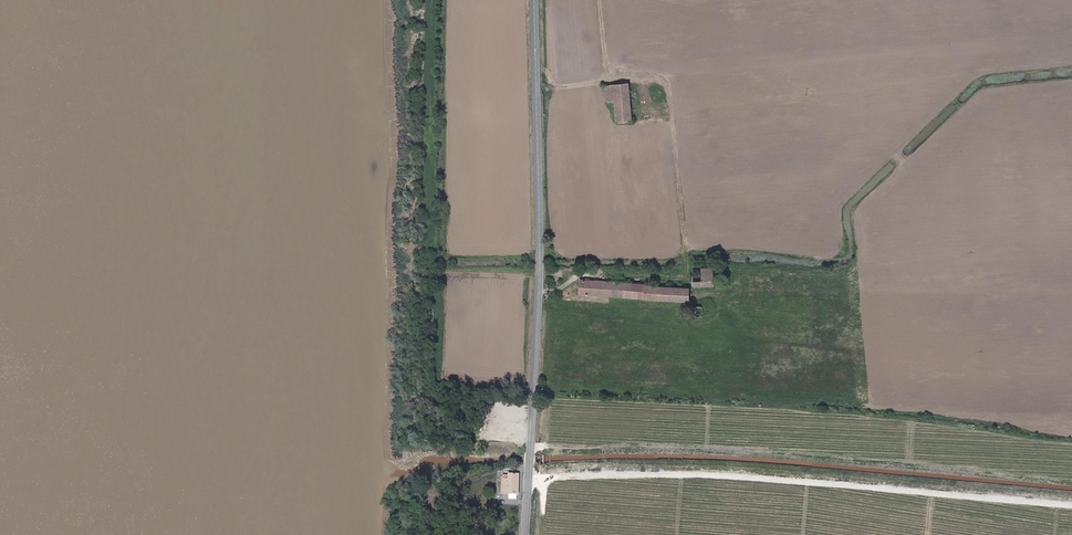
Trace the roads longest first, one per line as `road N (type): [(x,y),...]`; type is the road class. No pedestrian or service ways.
road 1 (tertiary): [(534,0),(539,265),(525,534)]
road 2 (track): [(1071,504),(735,477),(542,476)]

